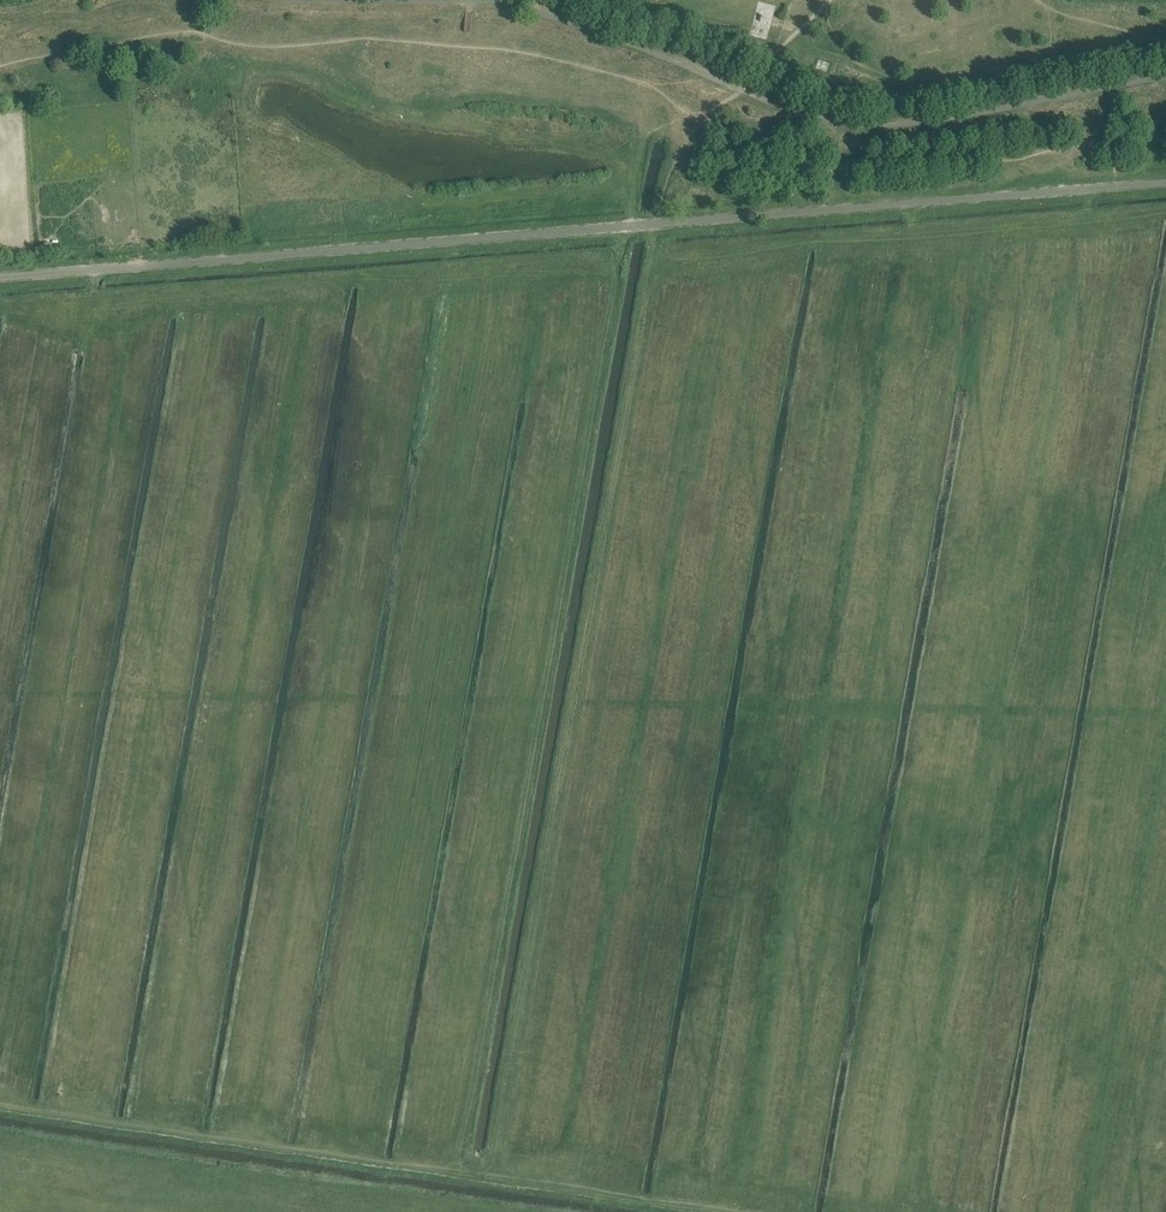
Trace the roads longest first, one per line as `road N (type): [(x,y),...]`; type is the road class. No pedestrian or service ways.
road 1 (unclassified): [(1165,183),(0,277)]

